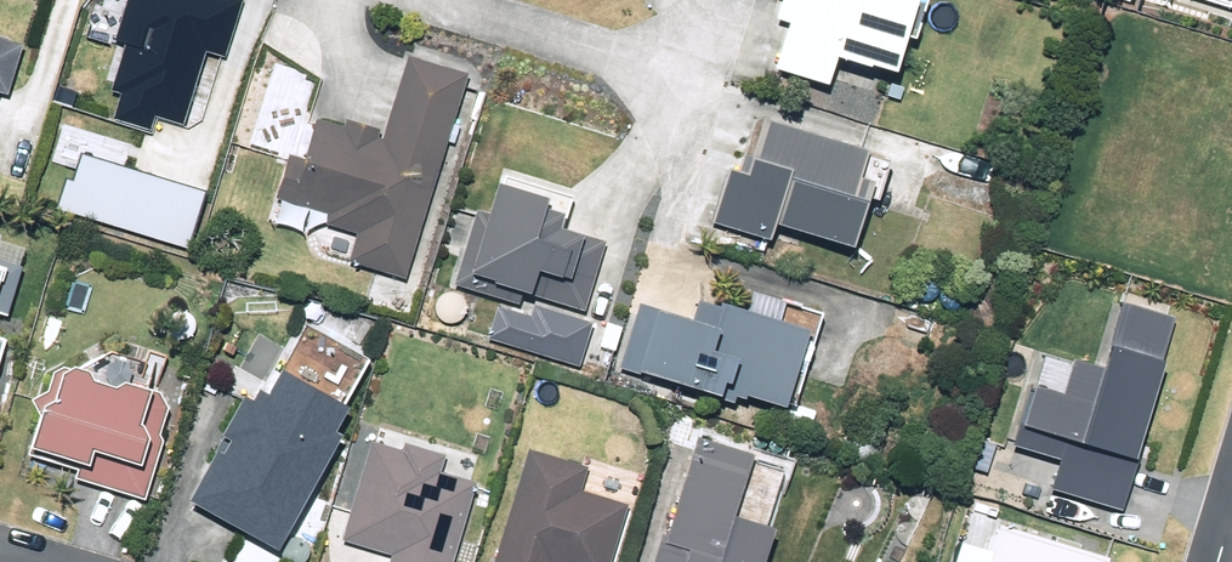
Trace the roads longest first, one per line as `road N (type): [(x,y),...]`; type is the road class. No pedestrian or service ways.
road 1 (residential): [(450,0),(709,75)]
road 2 (residential): [(657,257),(709,75)]

